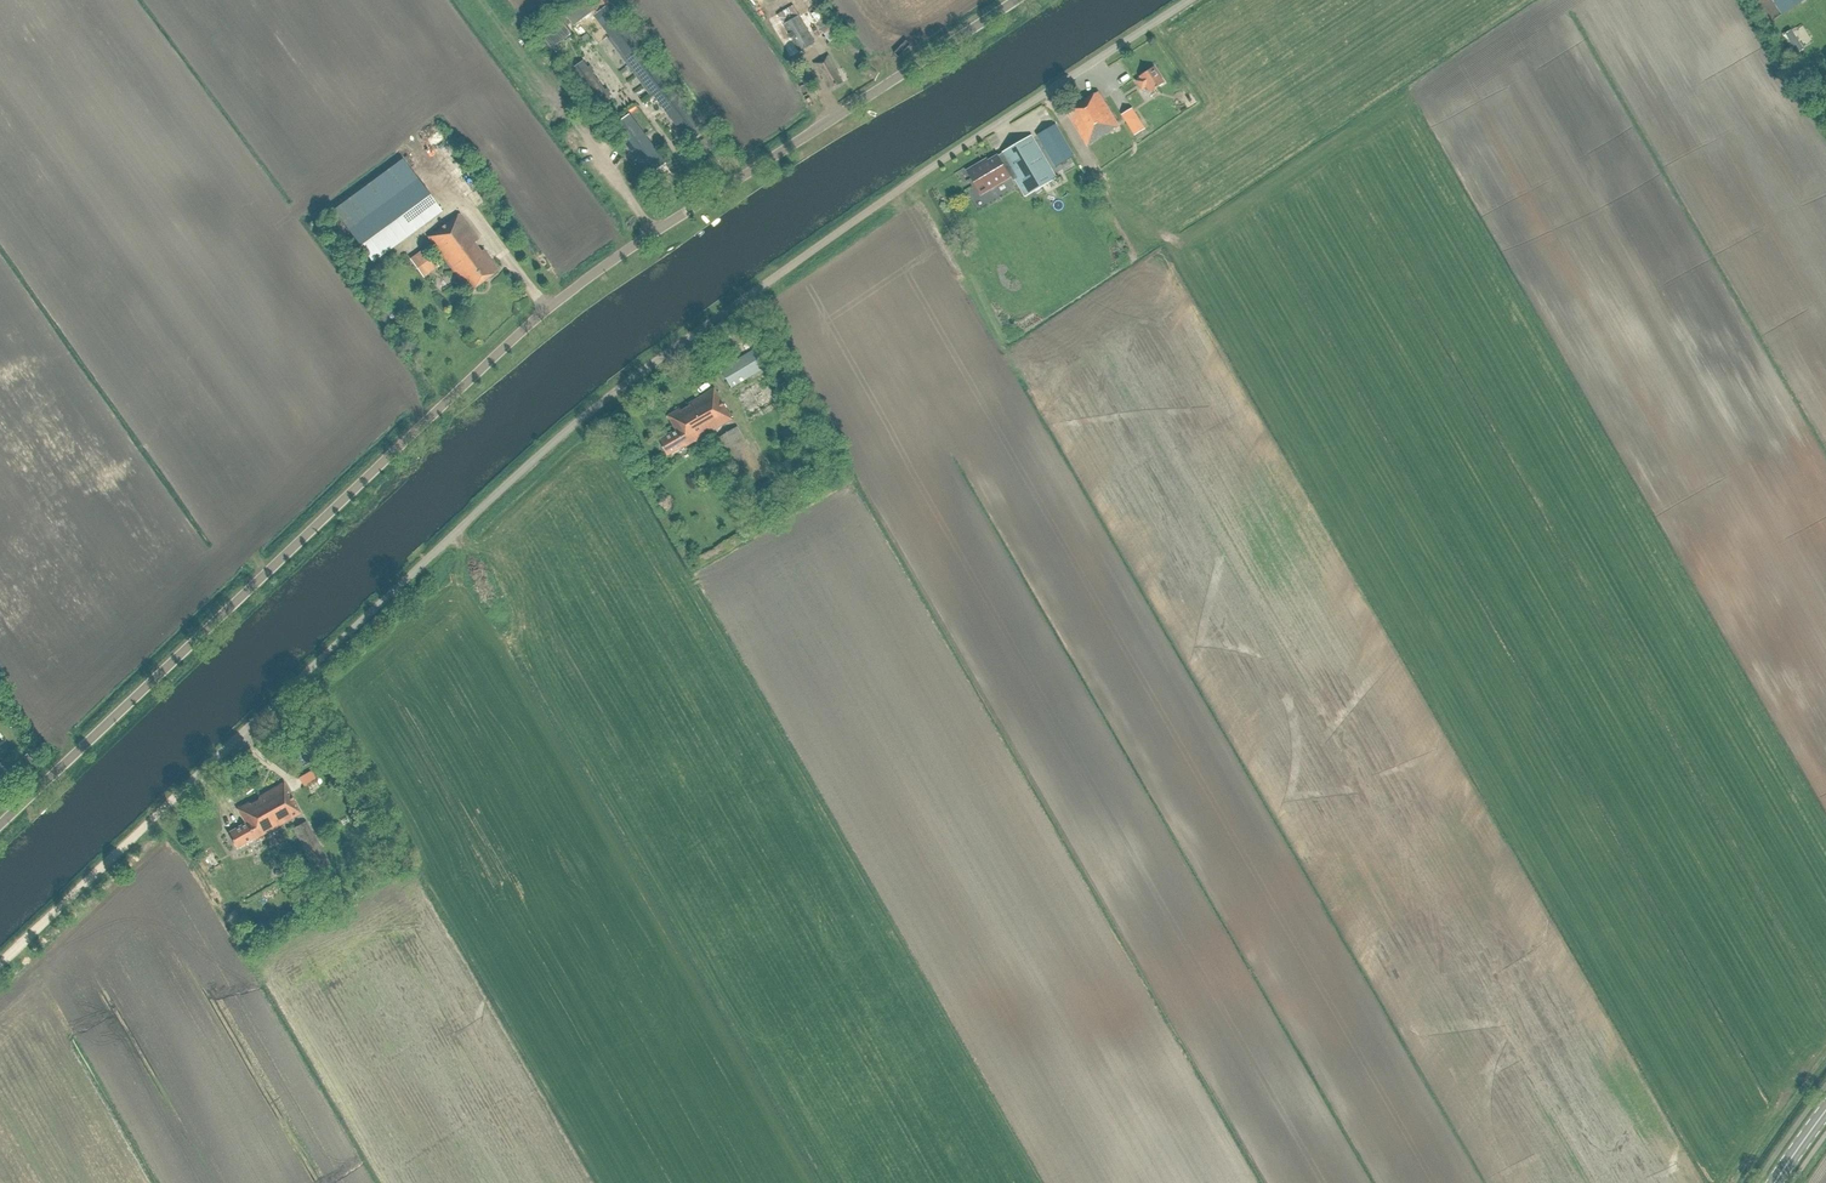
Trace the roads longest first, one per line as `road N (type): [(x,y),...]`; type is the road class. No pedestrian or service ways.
road 1 (unclassified): [(0,800),(558,296),(999,0)]
road 2 (unclassified): [(257,718),(623,385),(941,161),(1189,0)]
road 3 (track): [(0,962),(257,718)]

